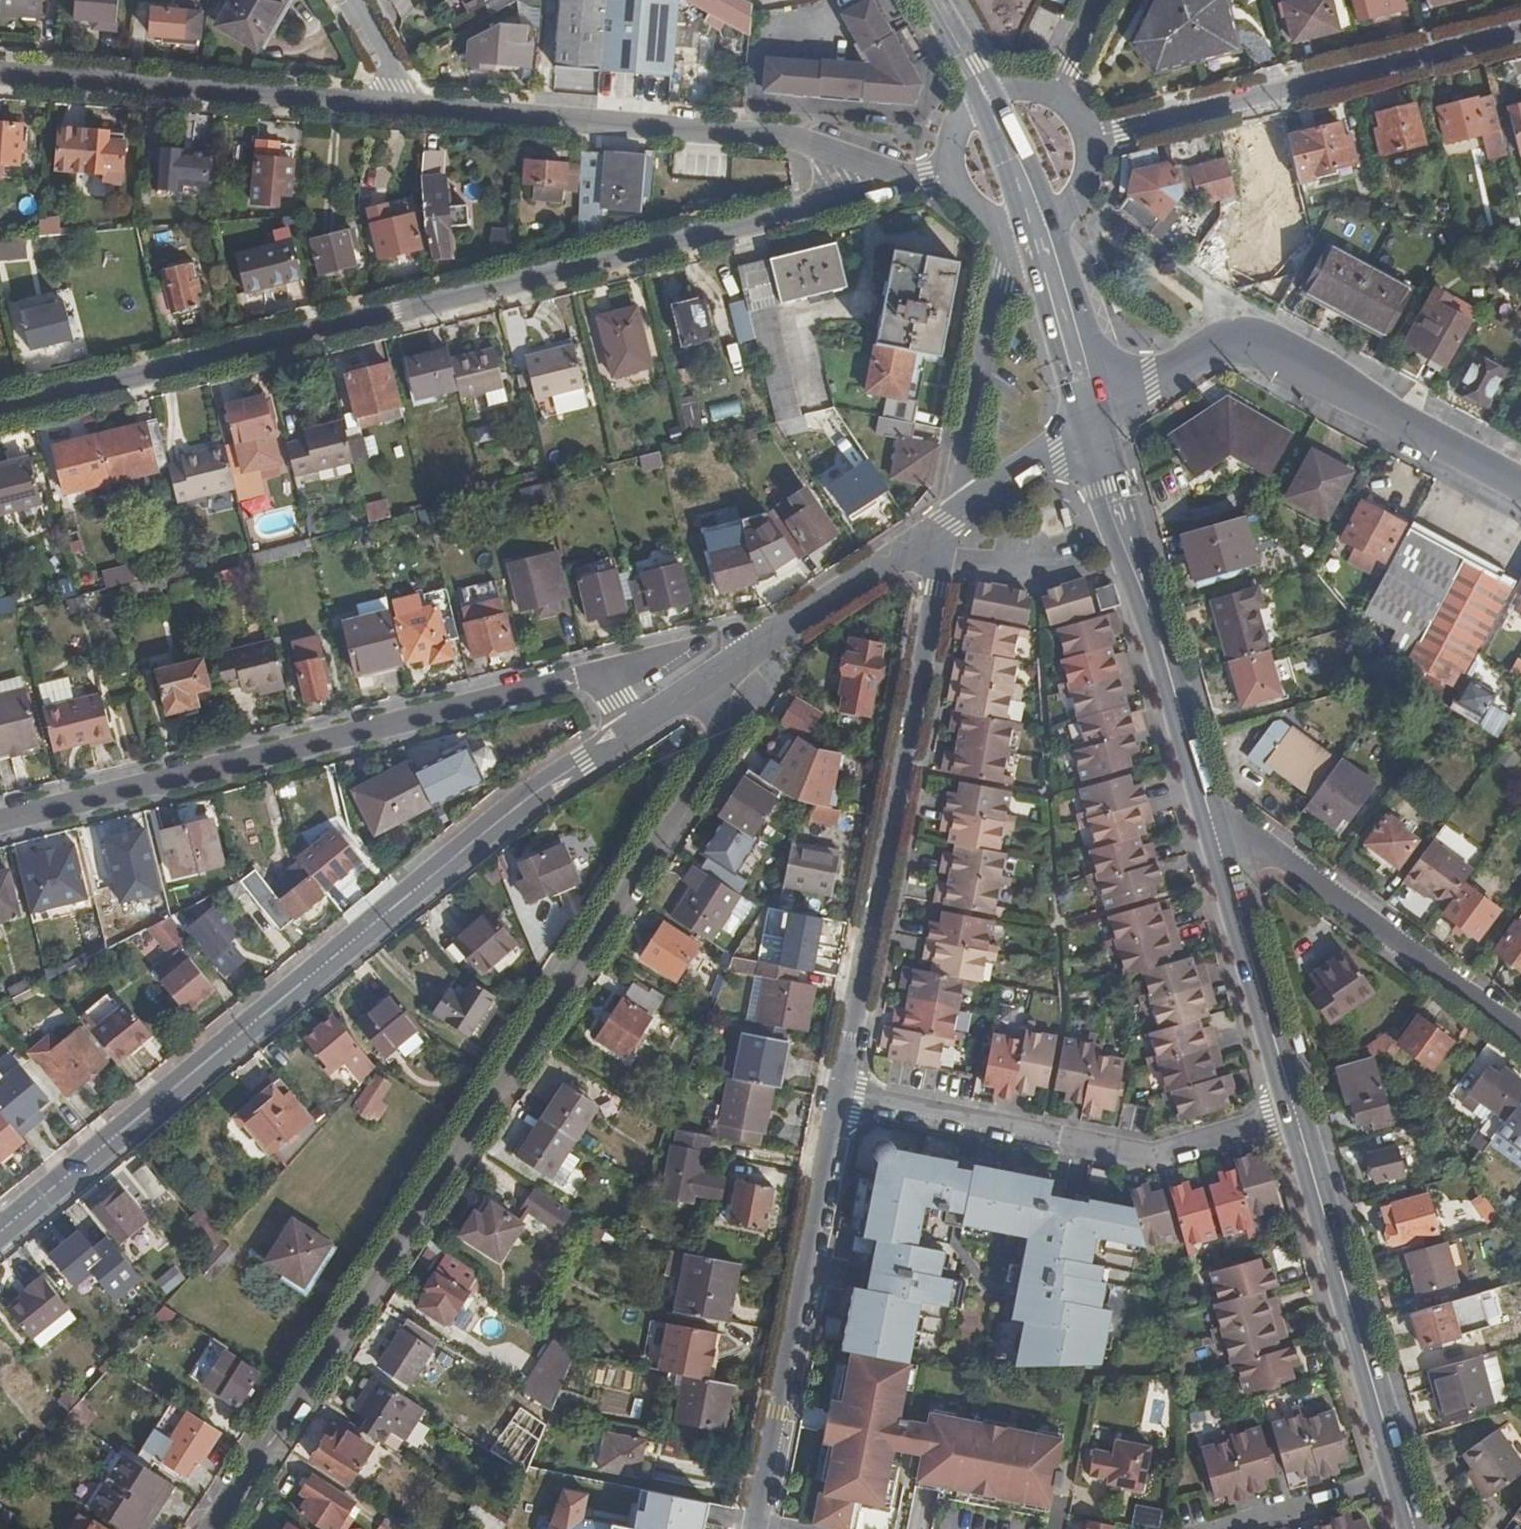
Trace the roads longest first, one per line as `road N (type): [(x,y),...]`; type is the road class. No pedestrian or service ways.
road 1 (residential): [(700,685),(719,731),(709,758),(212,1528)]
road 2 (residential): [(0,408),(917,181)]
road 3 (tertiary): [(635,727),(531,795),(0,1230)]
road 4 (residential): [(0,822),(603,672)]
road 5 (residential): [(929,534),(942,556),(838,1097)]
road 6 (residential): [(917,181),(796,138),(410,105)]
road 7 (secondary): [(1520,489),(1246,337),(1236,336),(1097,423)]
road 8 (residential): [(838,1097),(1147,1153),(1294,1110)]
road 9 (residential): [(1087,141),(1520,32)]
road 10 (residential): [(838,1097),(755,1528)]
road 11 (secondary): [(1294,1110),(1415,1528)]
road 12 (residential): [(410,105),(0,73)]
road 13 (secondary): [(1097,423),(1206,801)]
road 14 (residential): [(1520,1032),(1206,801)]
road 15 (secondary): [(1206,801),(1294,1110)]
road 16 (residential): [(984,218),(1000,257),(958,491),(968,507)]
road 17 (tertiary): [(929,534),(700,685)]
road 18 (secondary): [(1039,224),(1097,423)]
road 19 (tertiary): [(1097,423),(968,507)]
road 20 (secondary): [(986,95),(1039,224)]
road 21 (residential): [(410,105),(350,0)]

